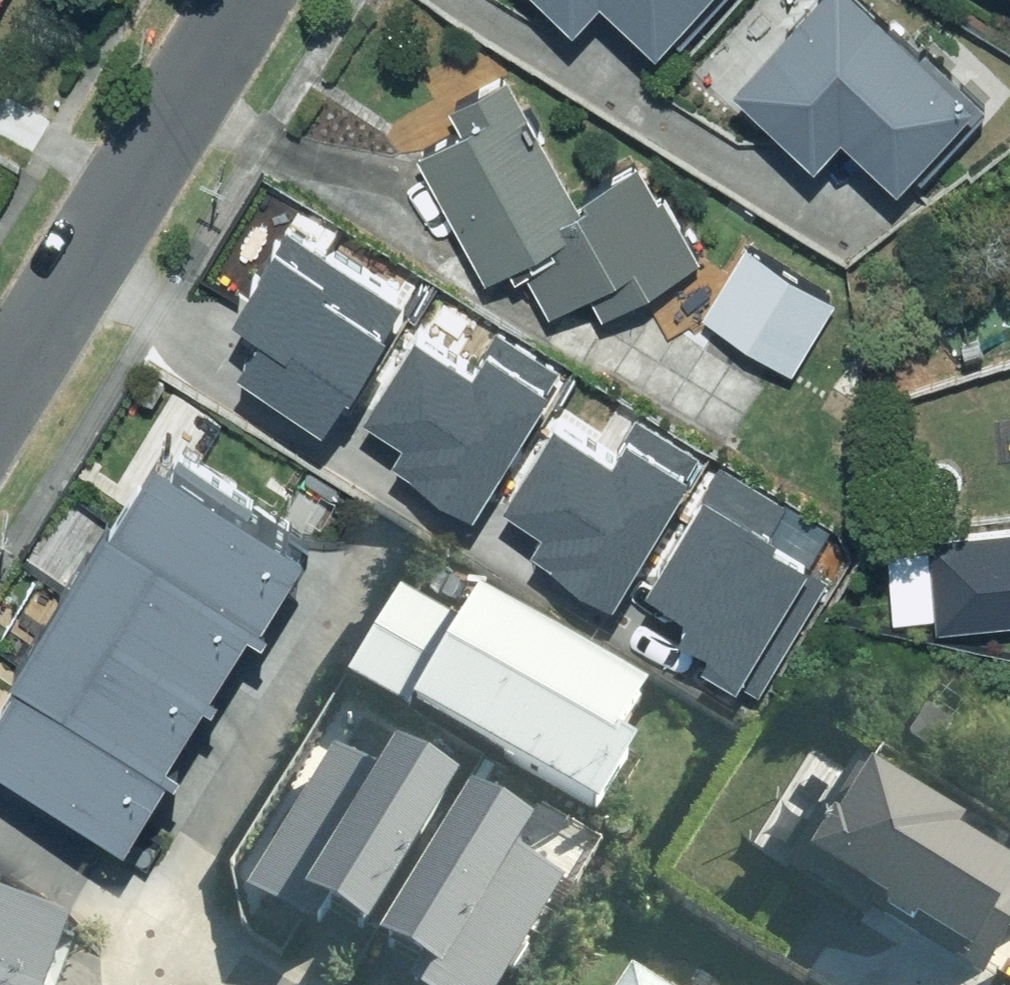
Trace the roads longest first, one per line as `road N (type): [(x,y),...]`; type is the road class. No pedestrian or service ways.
road 1 (residential): [(0,397),(248,0)]
road 2 (residential): [(350,536),(153,920)]
road 3 (residential): [(153,920),(0,831)]
road 4 (residential): [(274,984),(153,920)]

